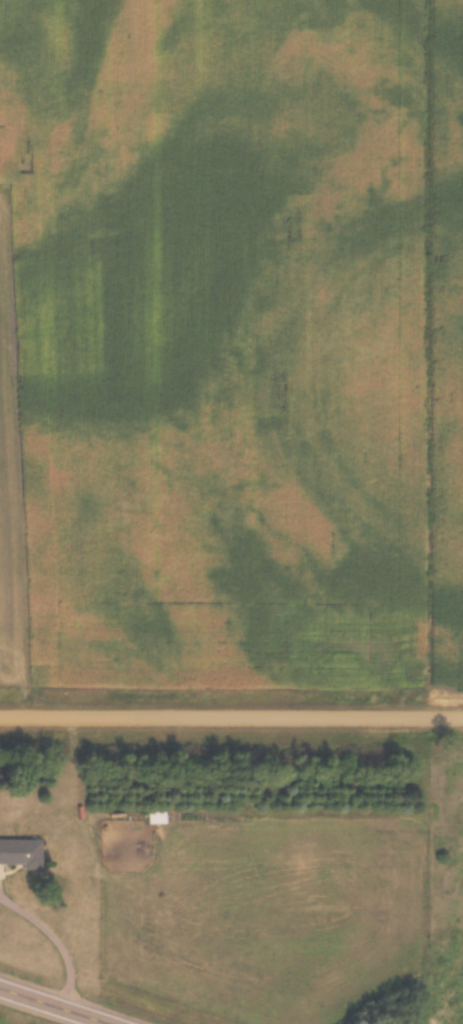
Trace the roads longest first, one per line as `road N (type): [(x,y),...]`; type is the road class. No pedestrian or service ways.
road 1 (residential): [(0,716),(462,718)]
road 2 (secondary): [(123,1023),(0,983)]

